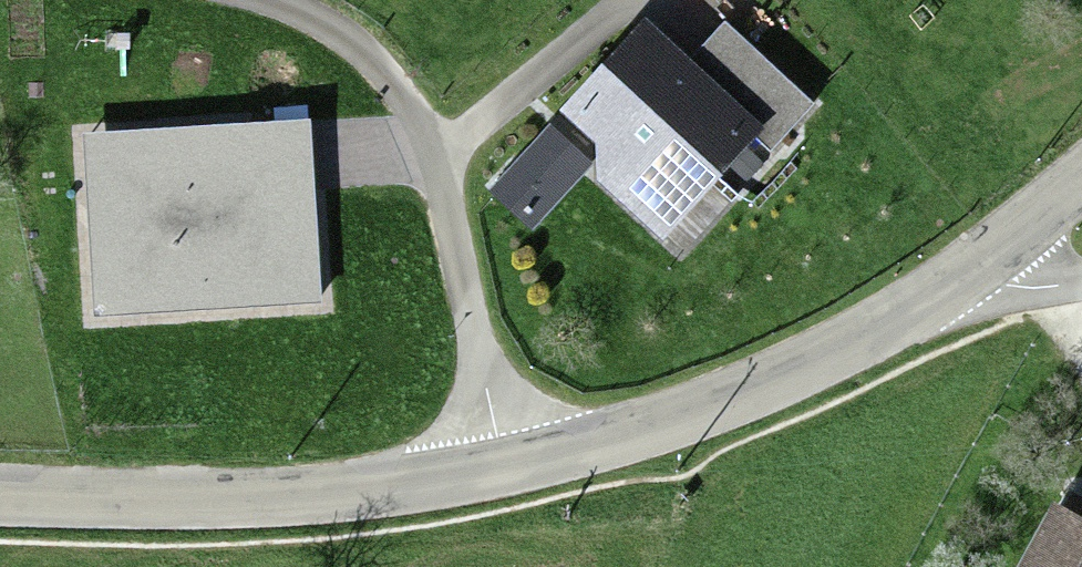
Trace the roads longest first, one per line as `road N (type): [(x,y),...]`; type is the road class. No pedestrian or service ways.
road 1 (residential): [(510,475),(454,221),(410,102),(334,30),(254,0)]
road 2 (tertiary): [(510,475),(374,491),(0,496)]
road 3 (tertiary): [(970,273),(785,375),(510,475)]
road 4 (tertiary): [(1081,180),(970,273)]

